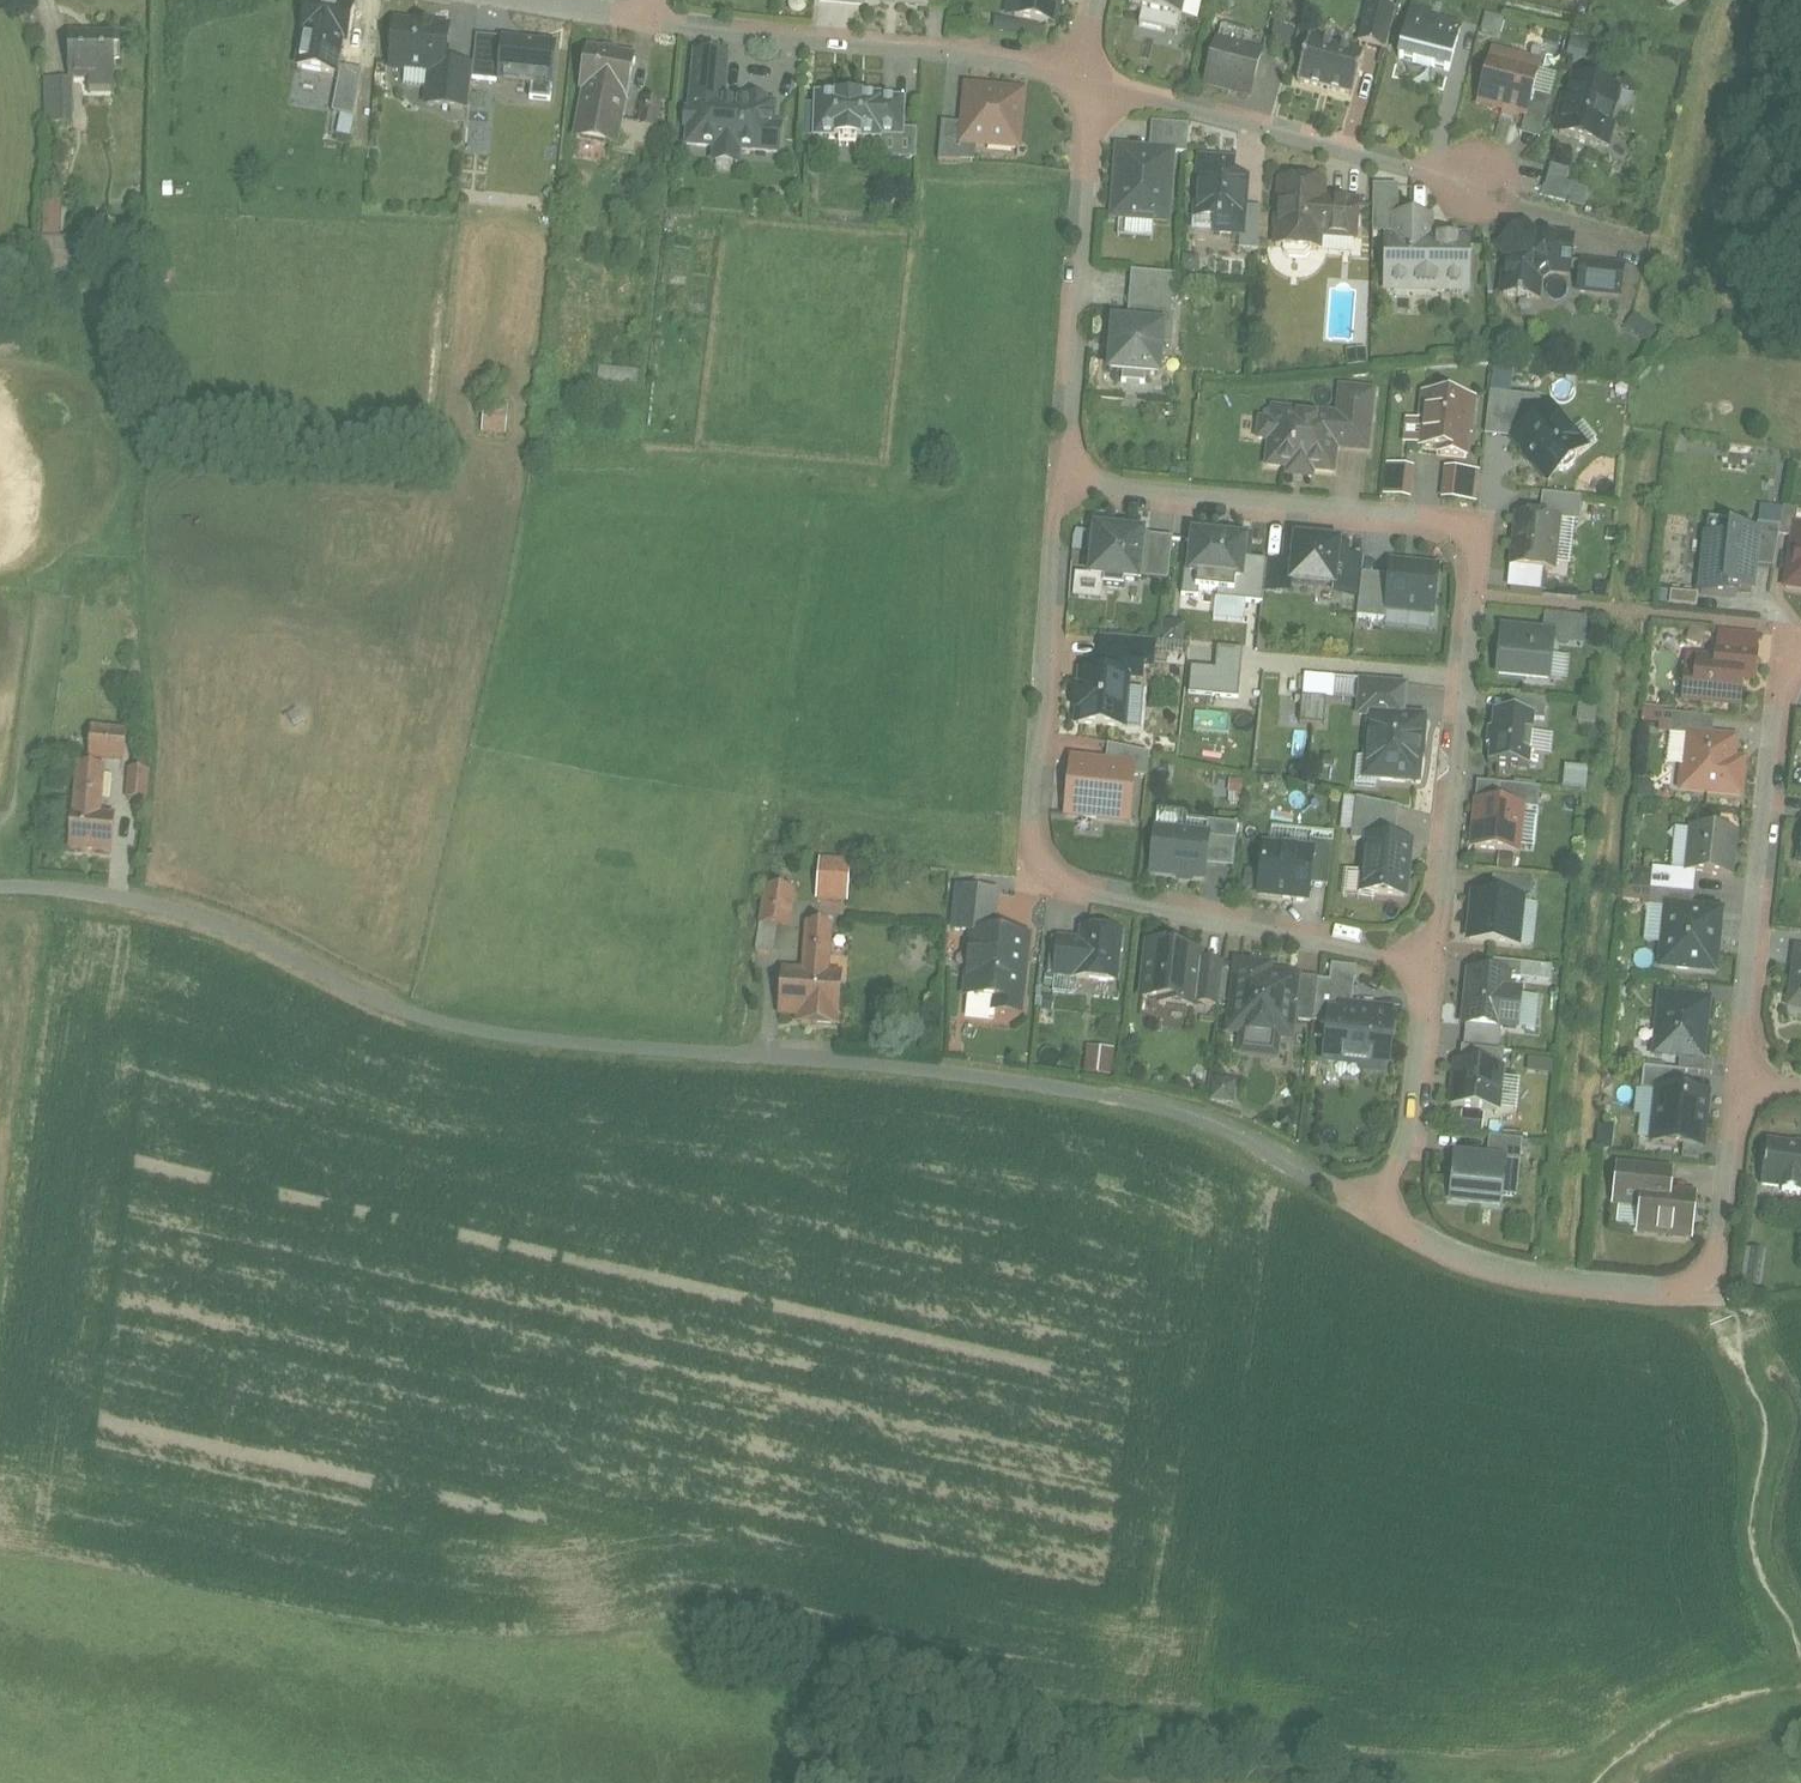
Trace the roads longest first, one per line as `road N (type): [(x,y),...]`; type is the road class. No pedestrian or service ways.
road 1 (residential): [(1389,1228),(1246,1143),(1140,1106),(985,1081),(470,1030),(385,1006),(173,911),(67,889),(0,887)]
road 2 (residential): [(1428,958),(1474,528),(1060,492)]
road 3 (residential): [(1060,492),(1028,874),(1133,906),(1428,958)]
road 4 (residential): [(1747,1086),(1728,1267),(1699,1291),(1512,1281),(1389,1228)]
road 5 (residential): [(1800,654),(1784,694),(1747,1086)]
road 6 (residential): [(657,14),(935,49),(1085,85)]
road 7 (residential): [(1060,492),(1085,85)]
road 8 (residential): [(1085,85),(1464,192)]
road 9 (residential): [(1389,1228),(1411,1126),(1428,958)]

